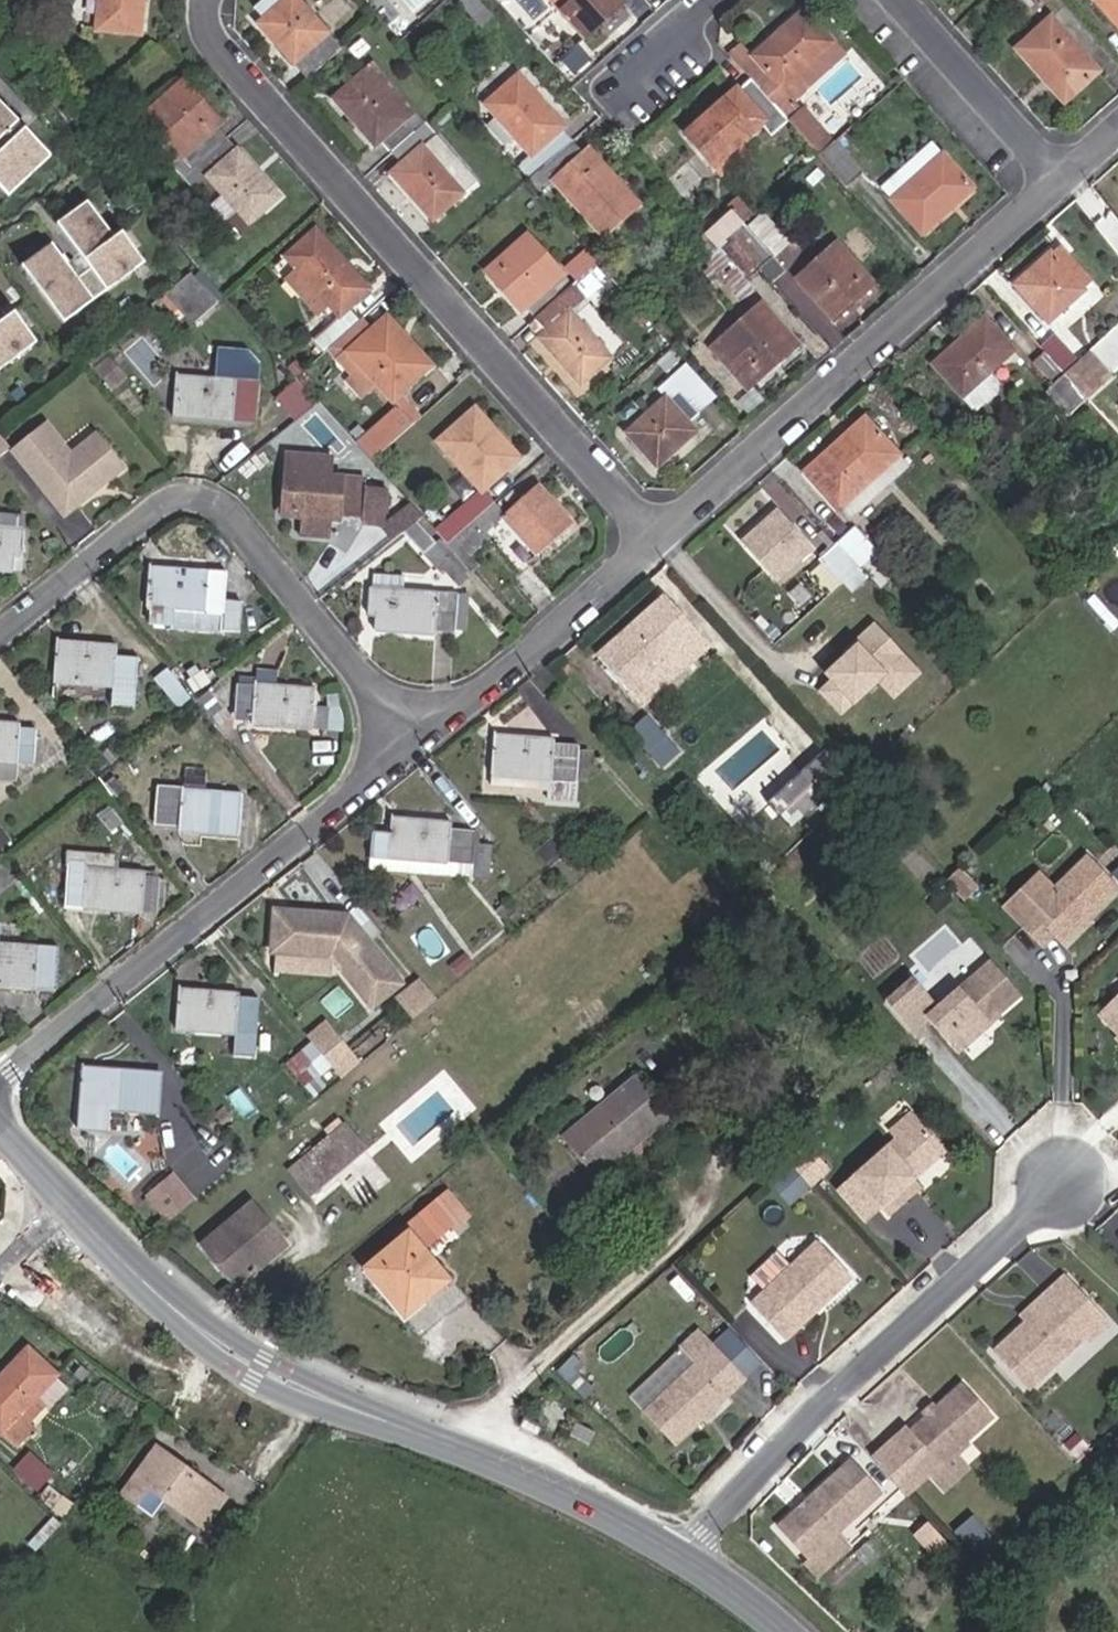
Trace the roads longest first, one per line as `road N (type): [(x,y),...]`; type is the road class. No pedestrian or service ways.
road 1 (tertiary): [(60,1198),(180,1312),(248,1361),(513,1470),(683,1554)]
road 2 (residential): [(207,0),(210,43),(657,539)]
road 3 (residential): [(410,744),(238,522),(205,500),(156,506),(0,631)]
road 4 (residential): [(657,539),(1057,178)]
road 5 (residential): [(0,1082),(410,744)]
road 6 (residential): [(1057,1190),(816,1409),(683,1554)]
road 7 (residential): [(410,744),(657,539)]
road 8 (residential): [(1057,178),(899,0)]
road 9 (tertiary): [(683,1554),(787,1631)]

